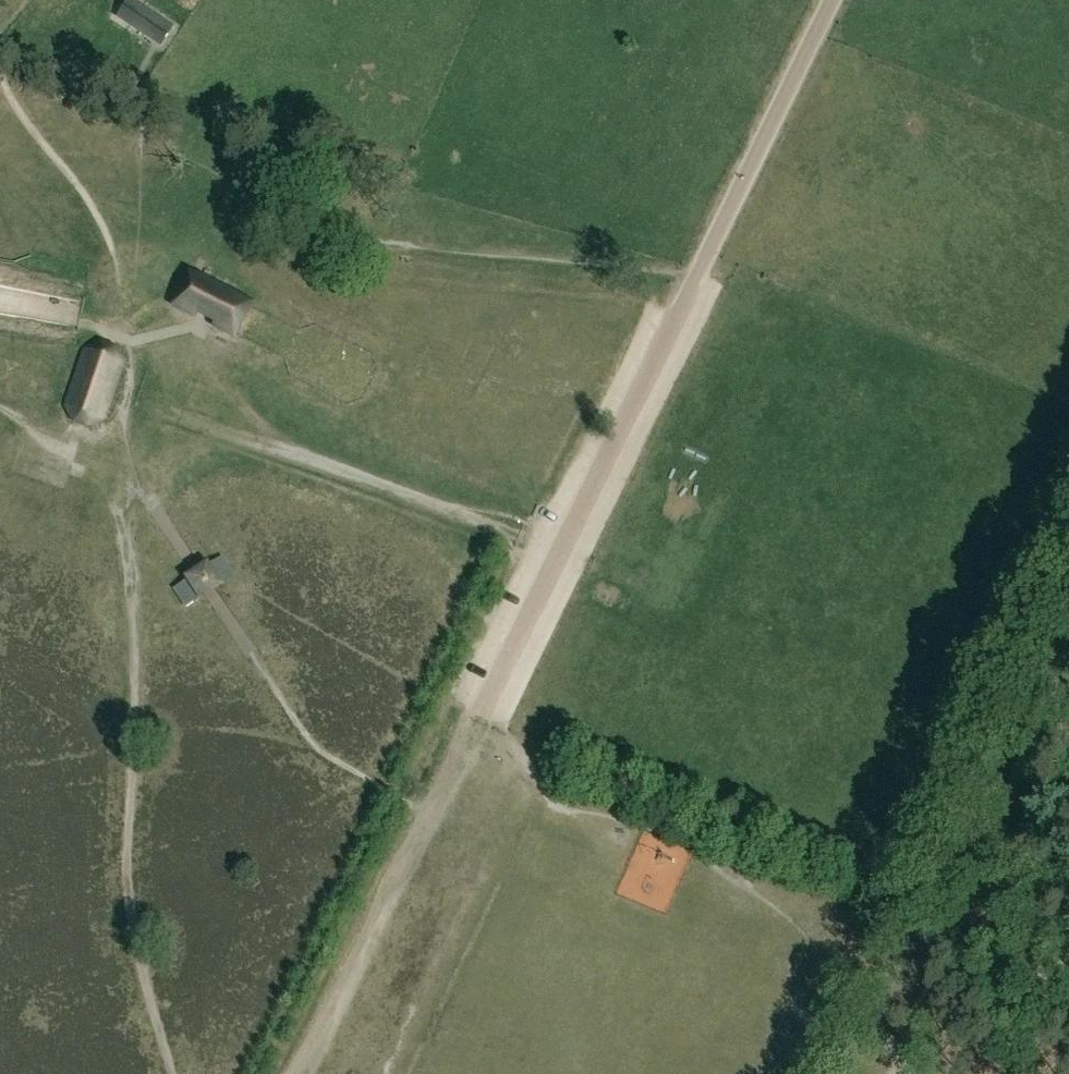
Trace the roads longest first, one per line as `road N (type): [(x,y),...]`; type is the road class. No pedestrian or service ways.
road 1 (track): [(862,1058),(1068,637)]
road 2 (track): [(295,1073),(473,719)]

